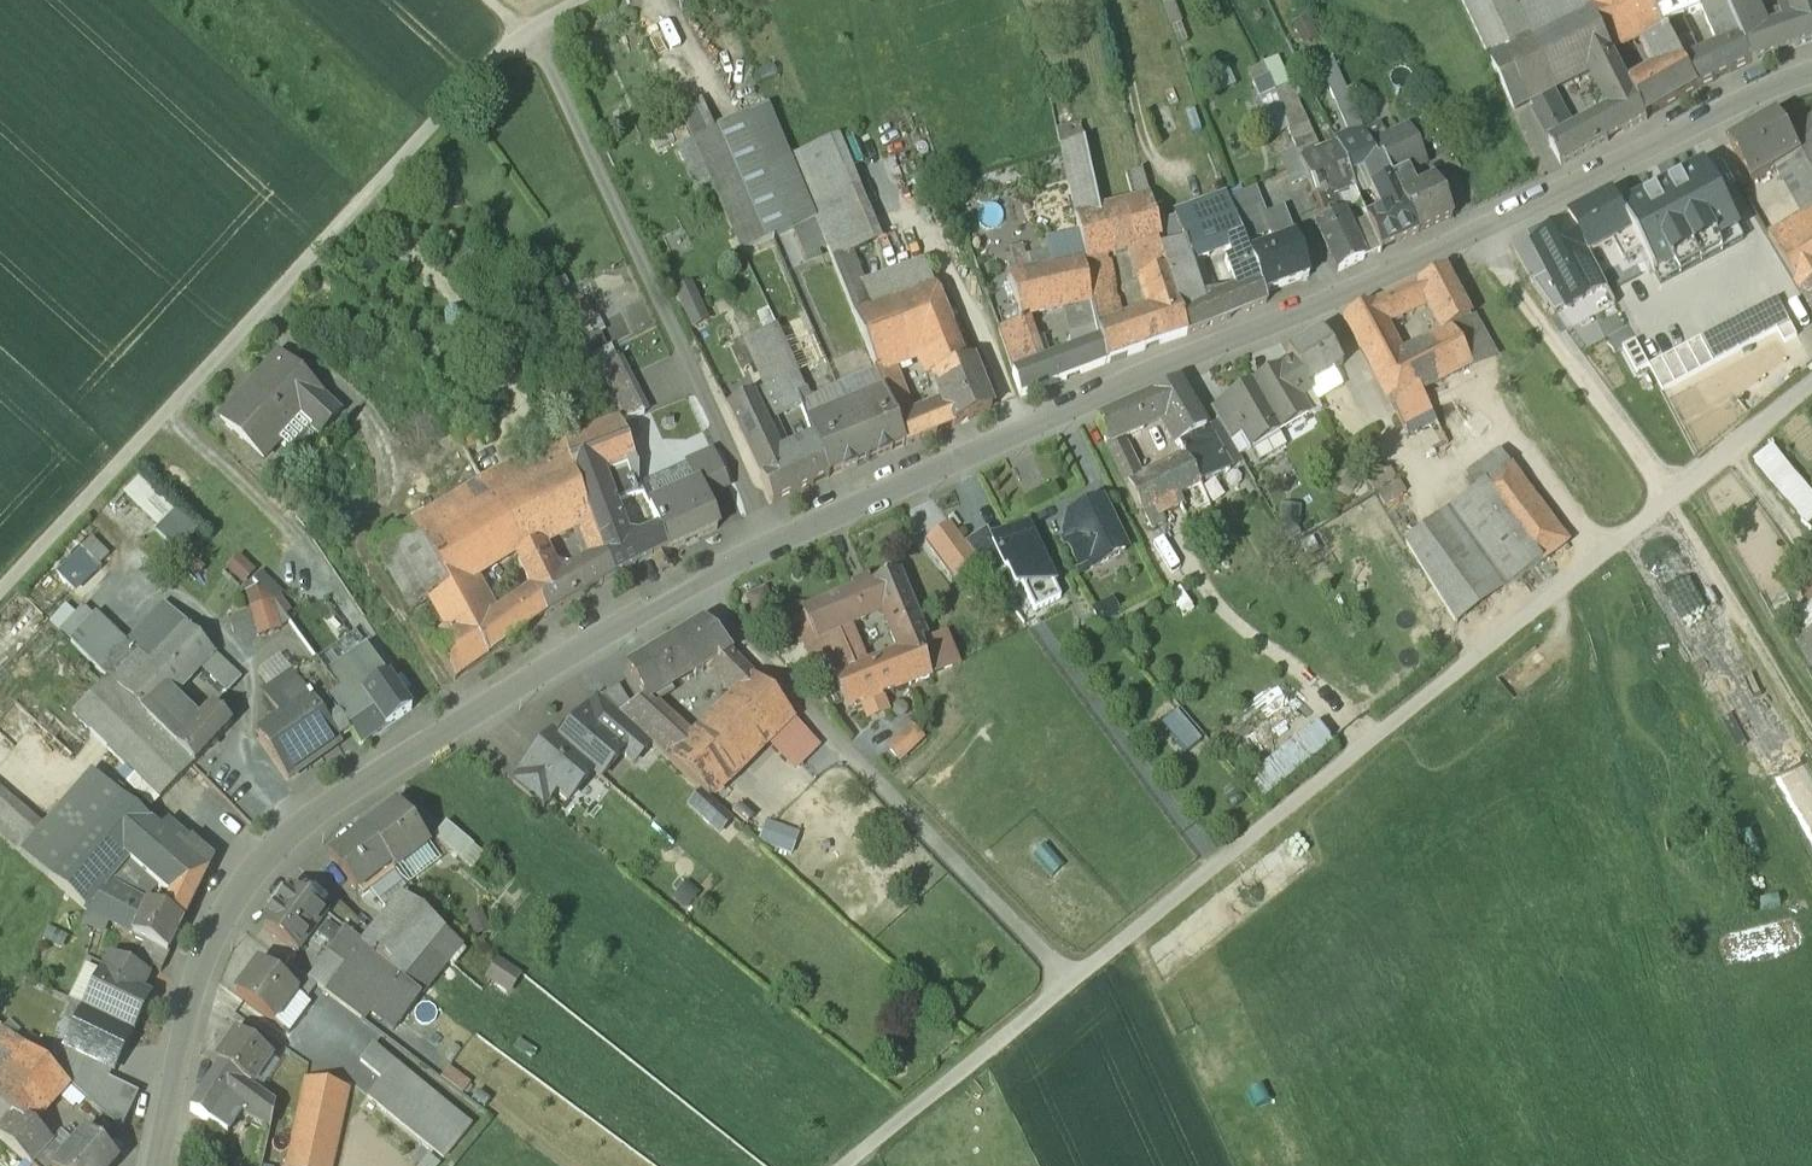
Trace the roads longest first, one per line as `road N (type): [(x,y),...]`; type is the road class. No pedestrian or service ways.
road 1 (residential): [(157,1165),(181,1032),(211,932),(255,868),(318,811),(704,578),(1122,383),(1398,271),(1811,71)]
road 2 (track): [(1669,493),(844,1165)]
road 3 (track): [(529,31),(0,589)]
road 4 (track): [(773,544),(529,31)]
road 5 (track): [(704,578),(741,636),(1072,976)]
road 6 (track): [(1484,228),(1519,293),(1669,493)]
road 7 (track): [(1106,0),(1173,201),(1217,186)]
road 8 (track): [(1811,690),(1682,482)]
road 9 (track): [(1811,377),(1669,493)]

